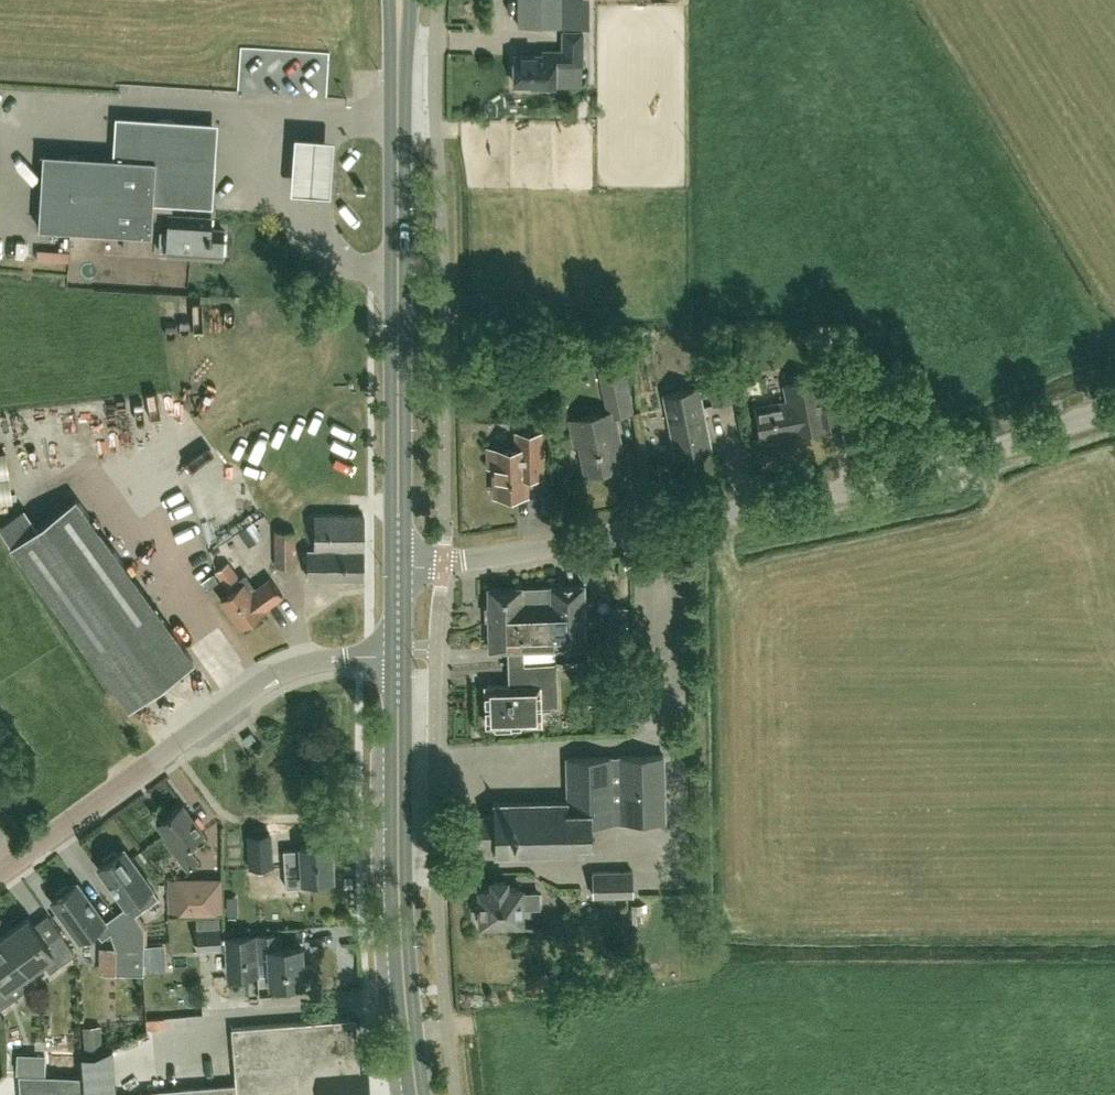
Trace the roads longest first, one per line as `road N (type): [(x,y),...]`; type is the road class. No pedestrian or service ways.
road 1 (unclassified): [(398,560),(470,559),(782,505),(957,462),(1114,405)]
road 2 (secondary): [(398,560),(399,0)]
road 3 (unclassified): [(0,872),(272,676),(398,652)]
road 4 (secondary): [(417,1094),(399,889),(398,652)]

